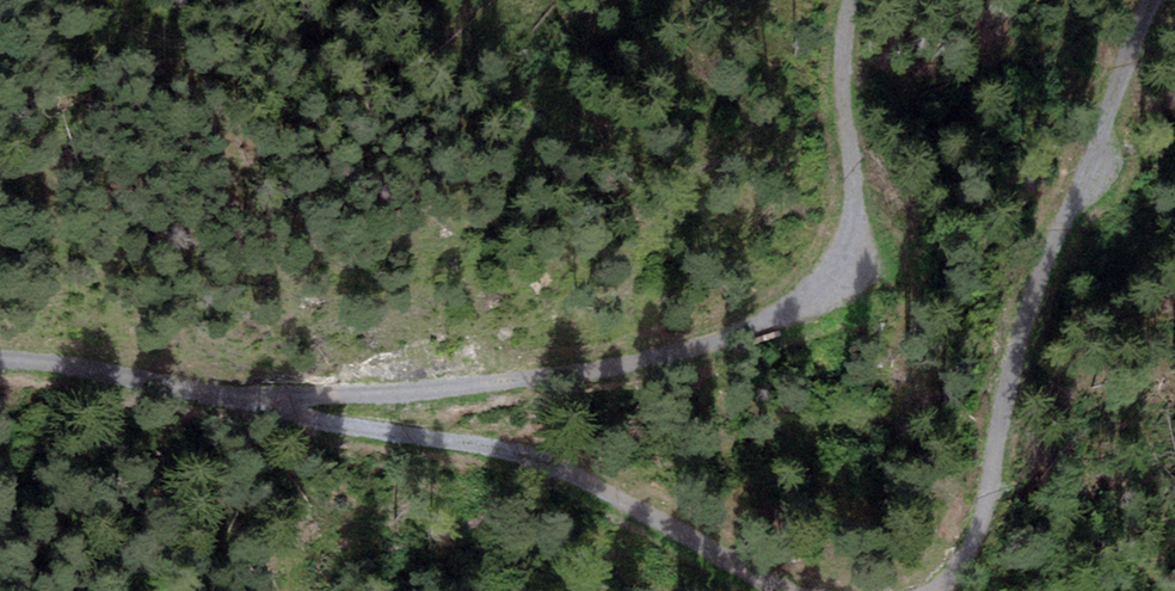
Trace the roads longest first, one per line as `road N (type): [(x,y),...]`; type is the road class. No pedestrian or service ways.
road 1 (track): [(266,414),(435,410),(725,362),(766,343),(810,303),(859,233),(868,187),(846,57),(853,0)]
road 2 (track): [(0,393),(266,414),(761,590)]
road 3 (track): [(948,590),(990,521),(1160,0)]

